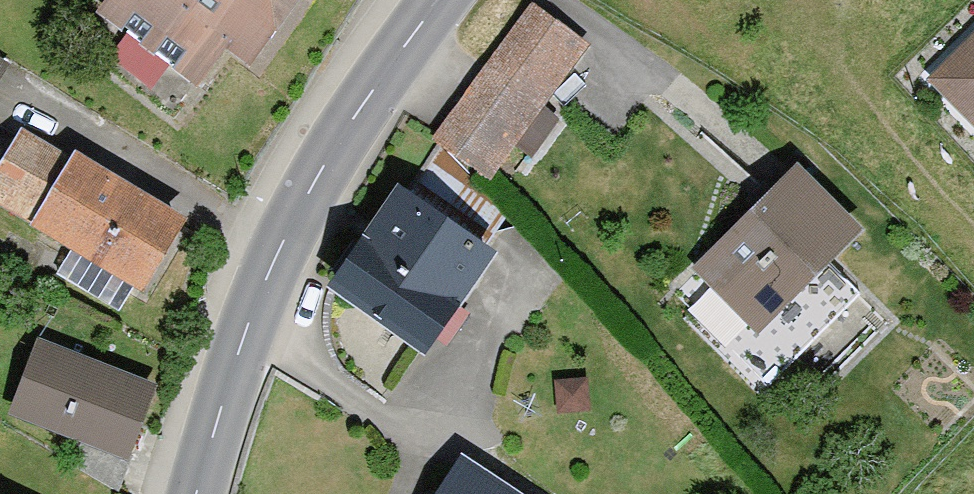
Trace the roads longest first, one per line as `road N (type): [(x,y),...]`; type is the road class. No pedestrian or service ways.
road 1 (tertiary): [(196,493),(260,296),(312,186),(434,0)]

